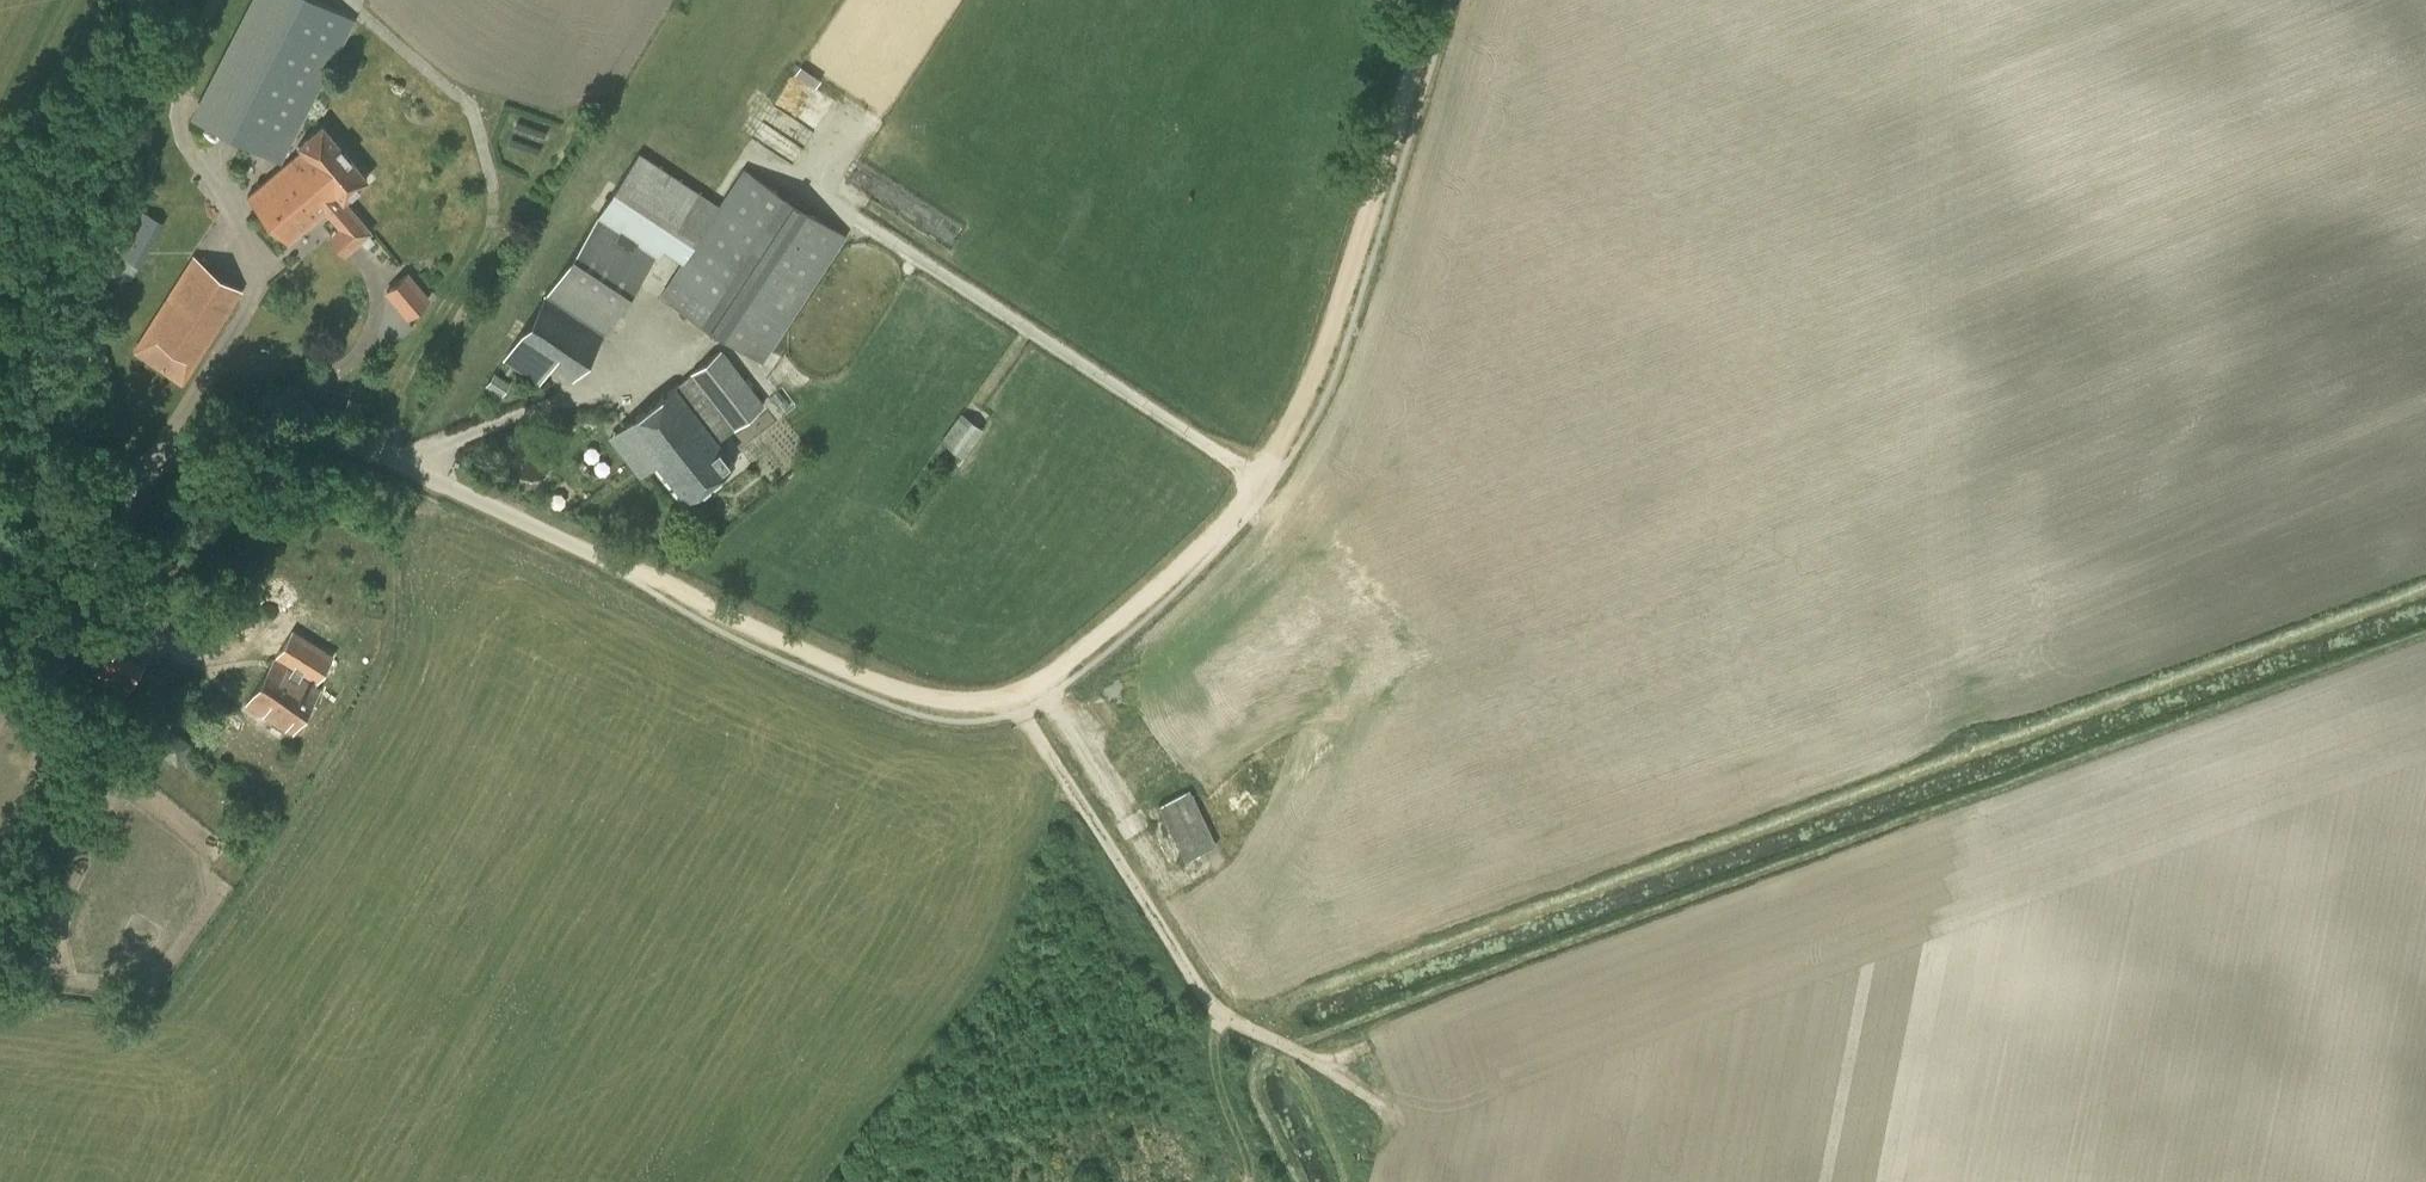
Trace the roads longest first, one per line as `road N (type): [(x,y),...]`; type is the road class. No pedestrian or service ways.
road 1 (track): [(600,555),(885,683),(944,695),(996,693),(1061,660),(1253,475),(1302,397),(1354,276),(1442,0)]
road 2 (unclassified): [(600,555),(359,446),(318,438),(268,437),(0,501)]

